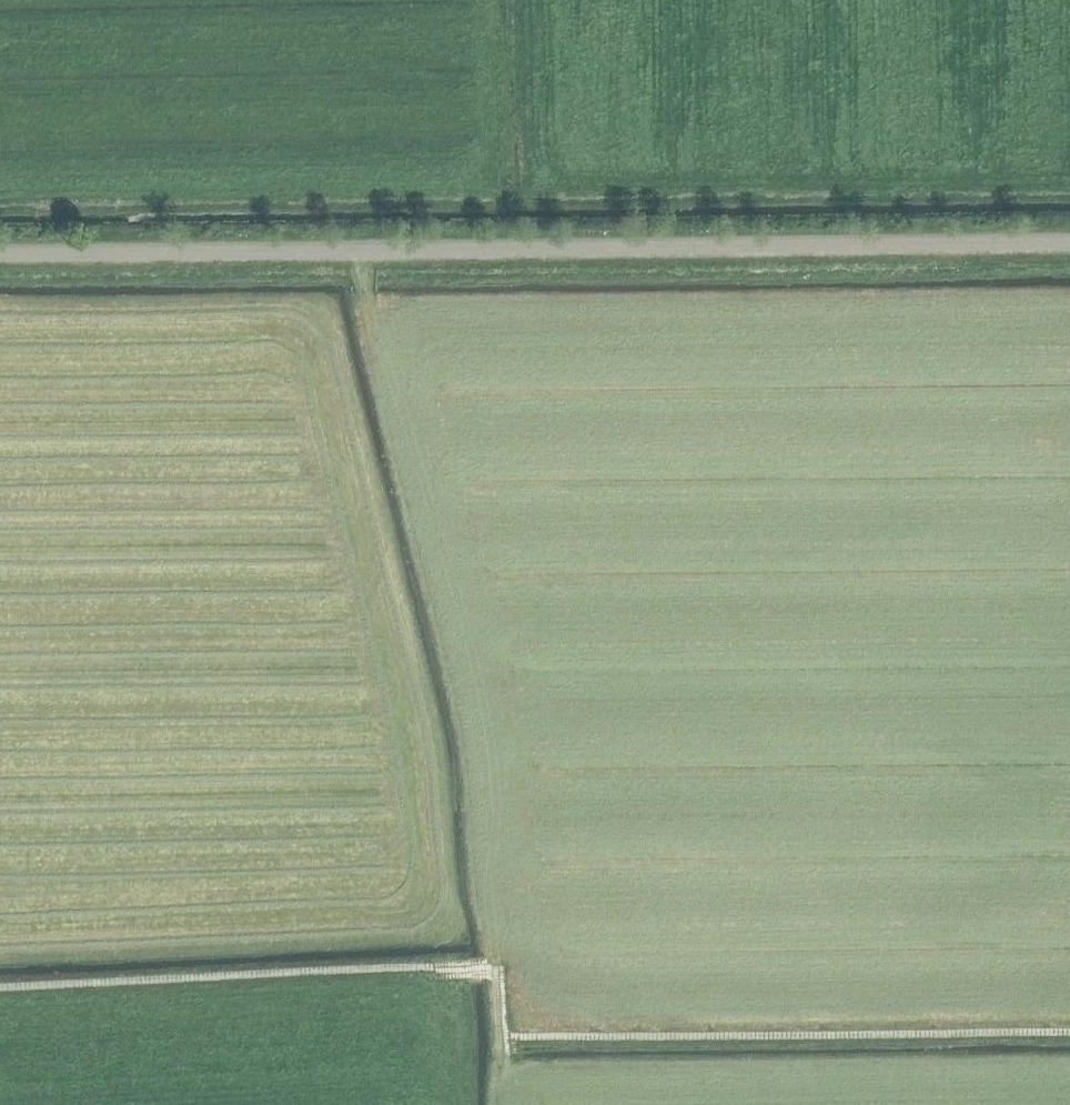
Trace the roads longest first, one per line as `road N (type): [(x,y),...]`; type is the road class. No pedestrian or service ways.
road 1 (unclassified): [(1069,252),(0,256)]

